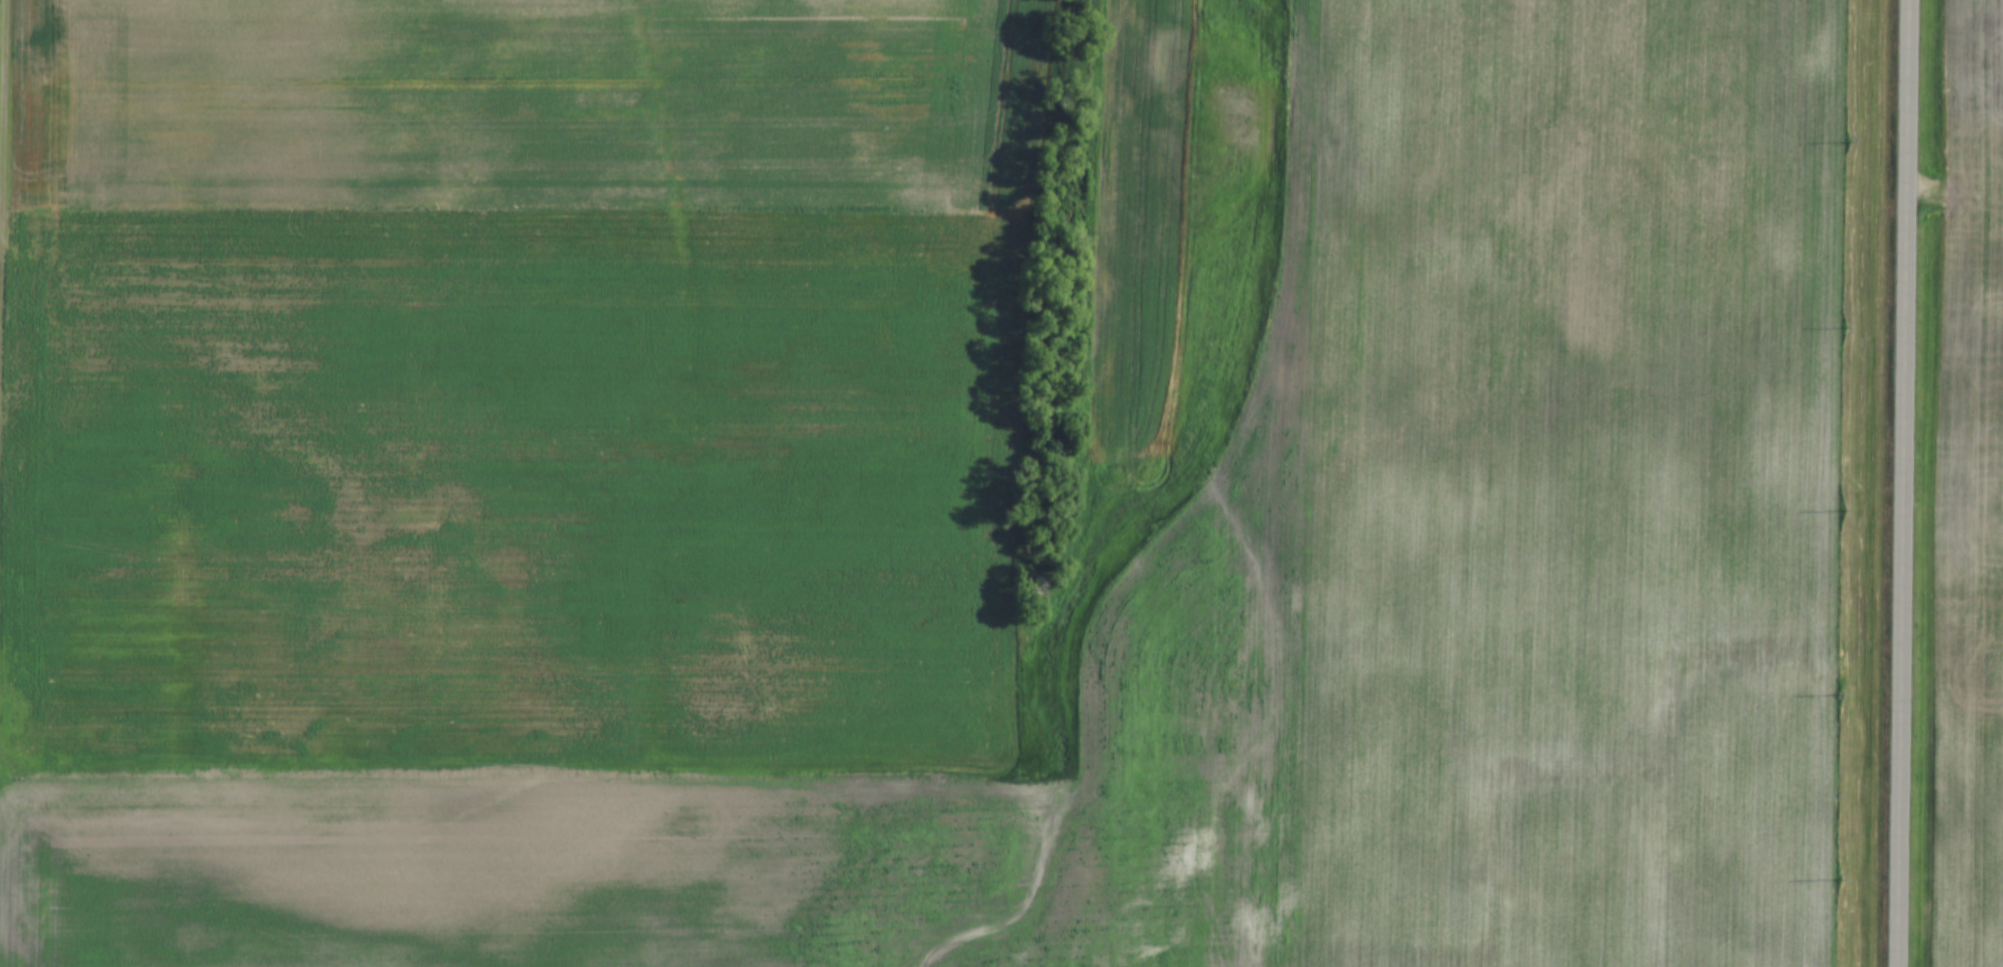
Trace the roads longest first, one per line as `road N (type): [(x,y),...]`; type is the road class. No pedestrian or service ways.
road 1 (tertiary): [(1904,966),(1914,0)]

